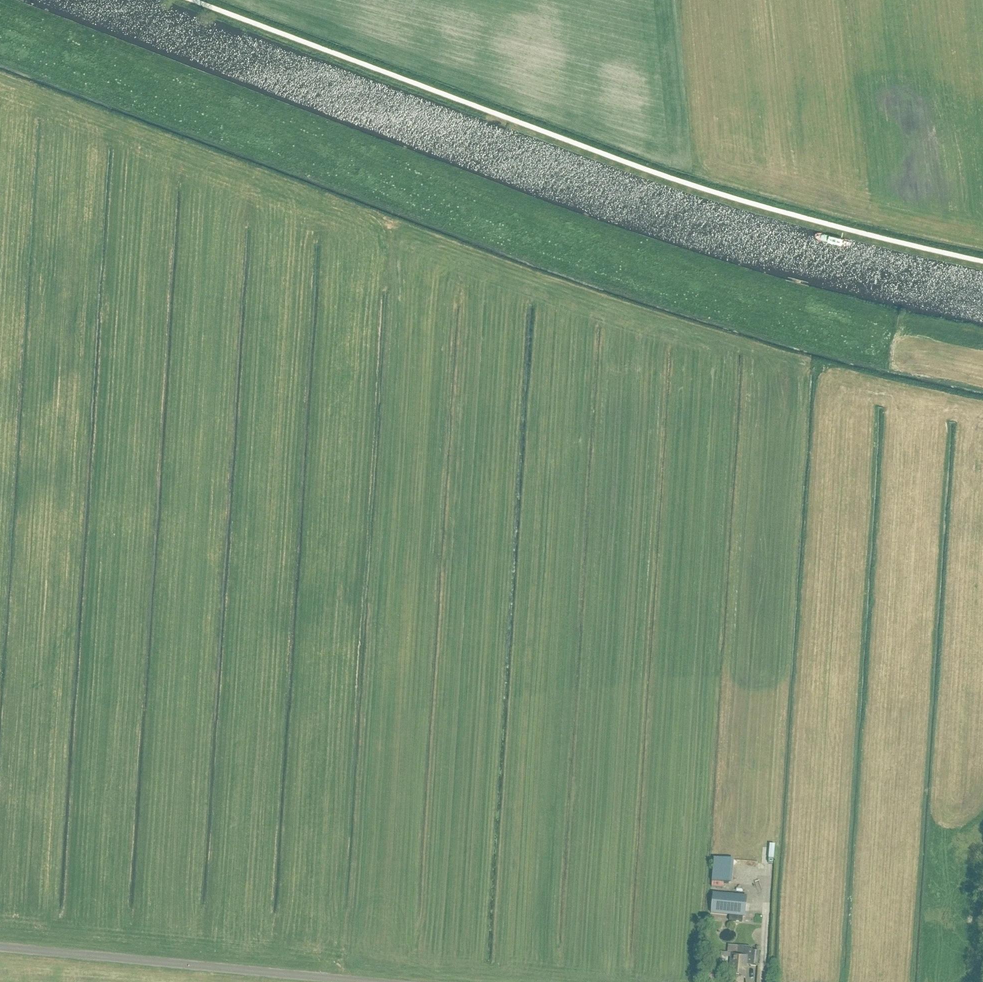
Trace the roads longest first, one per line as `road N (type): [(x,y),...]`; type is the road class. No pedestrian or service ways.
road 1 (unclassified): [(0,948),(354,981)]

